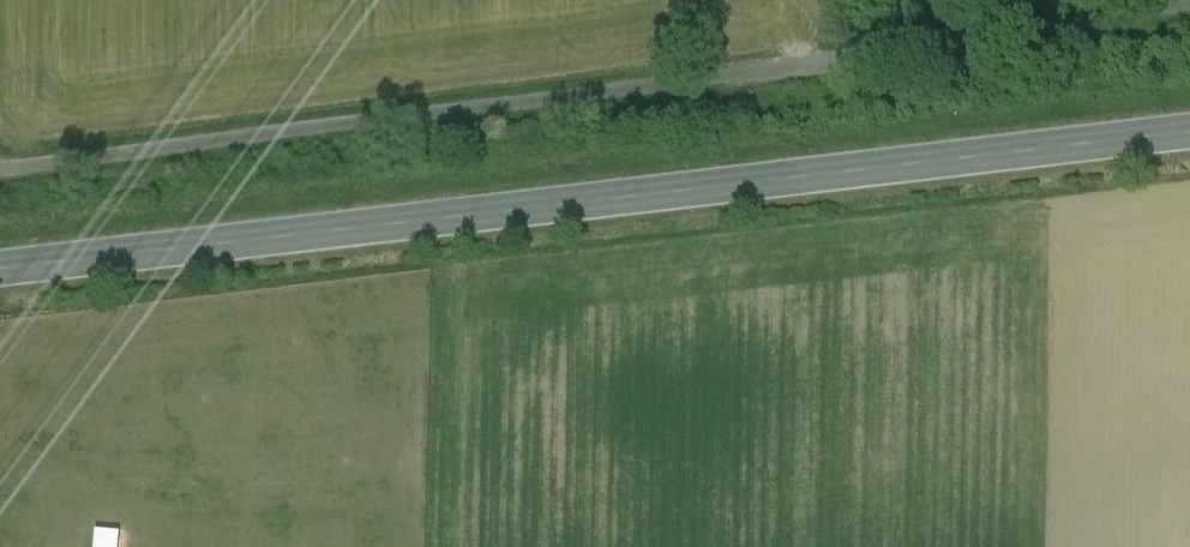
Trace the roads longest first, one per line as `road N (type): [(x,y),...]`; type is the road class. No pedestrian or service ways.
road 1 (primary): [(1189,132),(0,269)]
road 2 (track): [(1180,0),(1100,8),(830,66),(0,176)]

